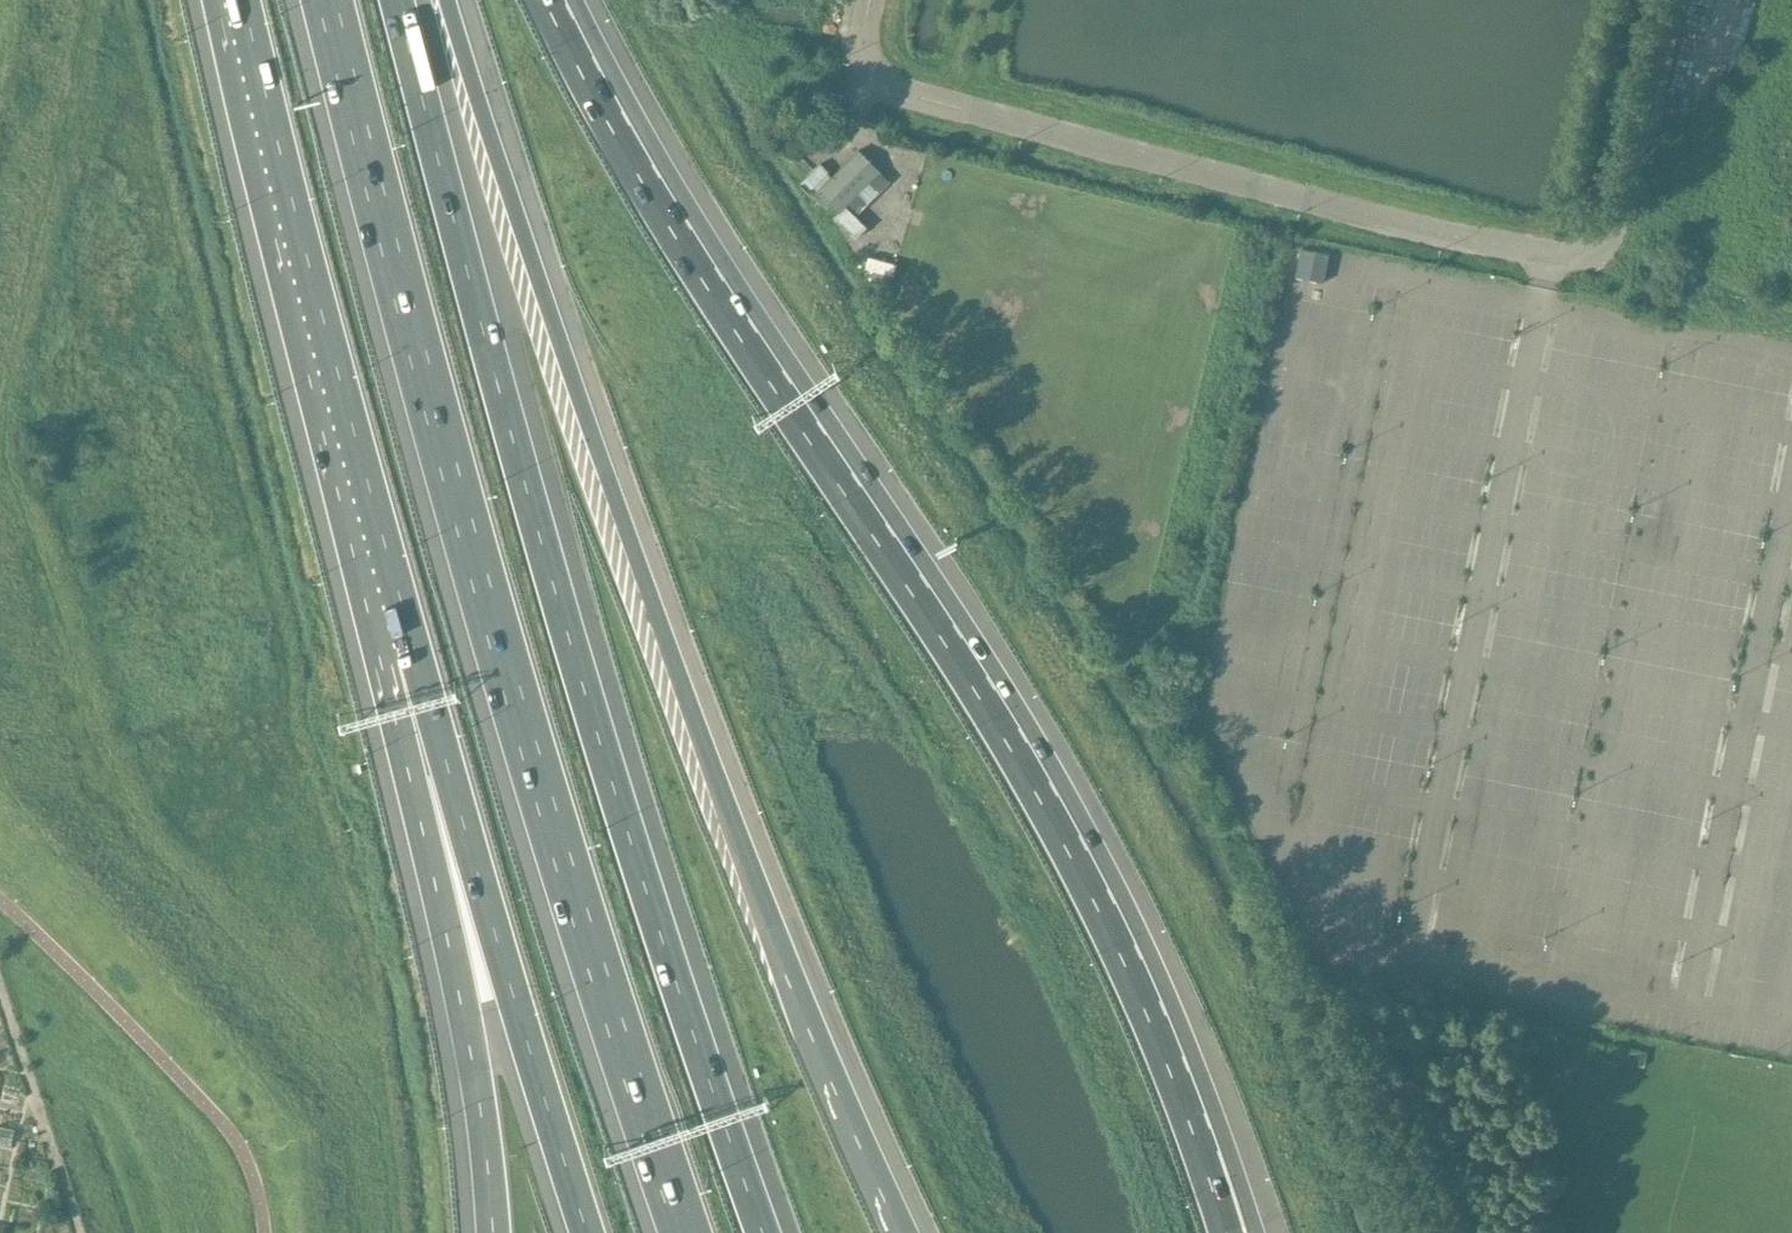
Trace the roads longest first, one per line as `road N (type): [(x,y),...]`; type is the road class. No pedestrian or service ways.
road 1 (motorway): [(1223,1190),(1132,955),(1075,842),(1016,739),(663,196),(555,0)]
road 2 (motorway): [(897,1232),(782,970),(450,0)]
road 3 (motorway): [(763,1232),(629,843),(509,432),(397,0)]
road 4 (motorway): [(326,0),(532,762),(686,1232)]
road 5 (unclassified): [(874,0),(865,45),(869,70),(907,99),(1544,256),(1577,255),(1603,240),(1625,209),(1675,0)]
road 6 (motorway): [(244,0),(417,660)]
road 7 (motorway): [(417,660),(588,1232)]
road 8 (motorway): [(417,660),(447,939),(494,1232)]

